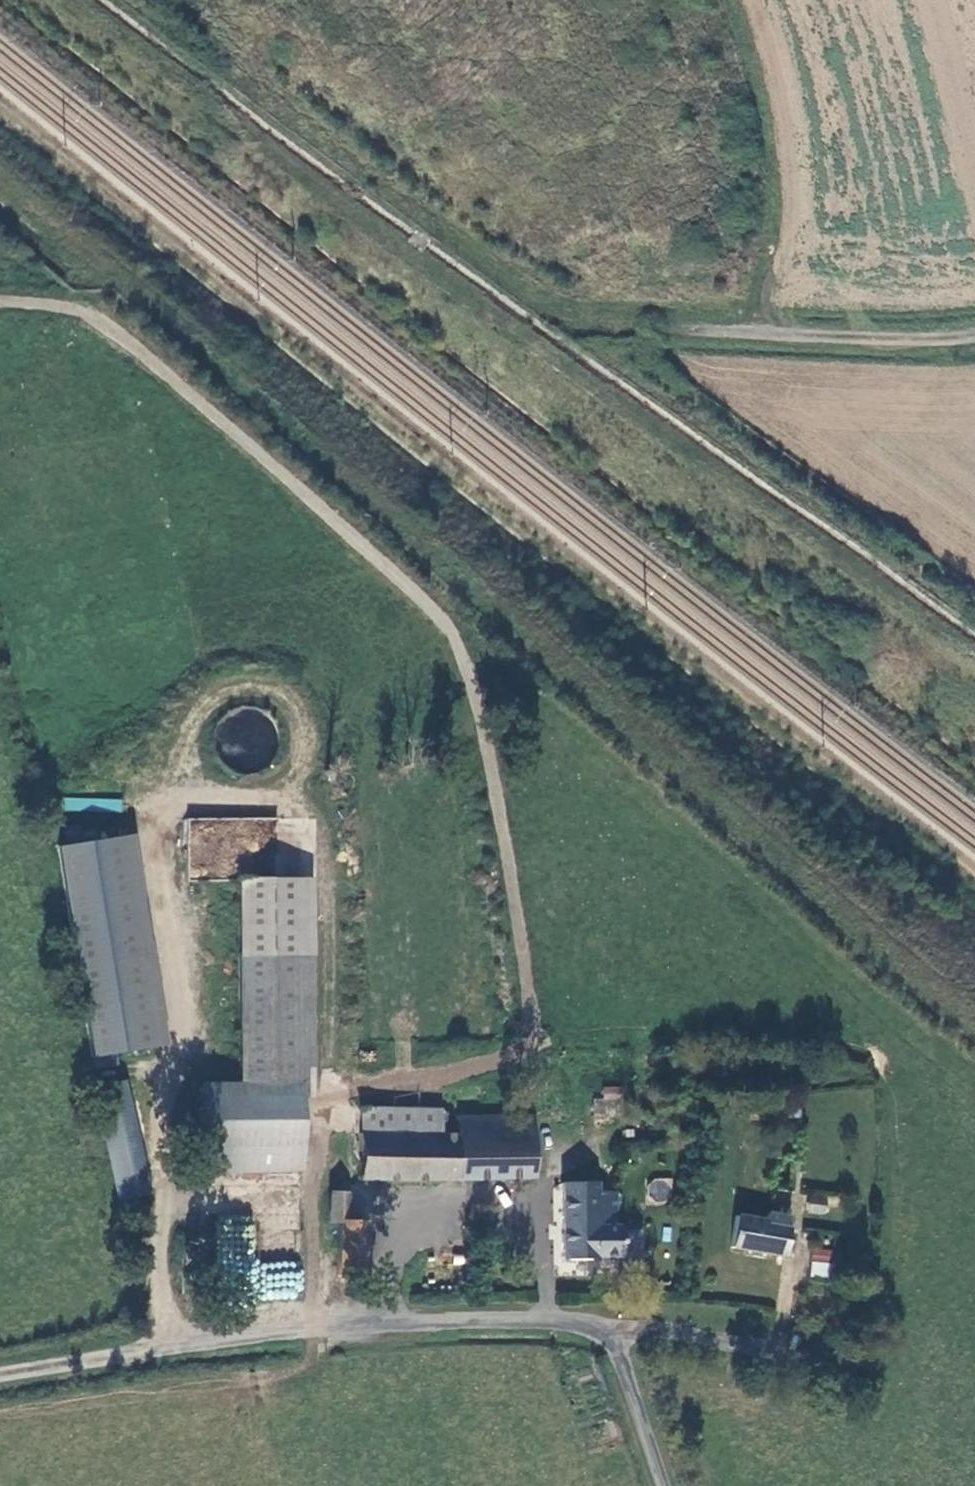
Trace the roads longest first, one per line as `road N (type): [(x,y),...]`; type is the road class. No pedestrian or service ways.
road 1 (track): [(314,1335),(324,1100),(499,1059),(534,1035),(496,791),(456,638),(181,384),(93,319),(0,302)]
road 2 (track): [(0,183),(550,654),(974,1039)]
road 3 (track): [(974,647),(410,252),(432,226),(565,317),(765,338),(974,335)]
road 4 (unclassified): [(667,1485),(613,1321),(368,1327),(0,1378)]
road 5 (track): [(410,252),(81,0)]

